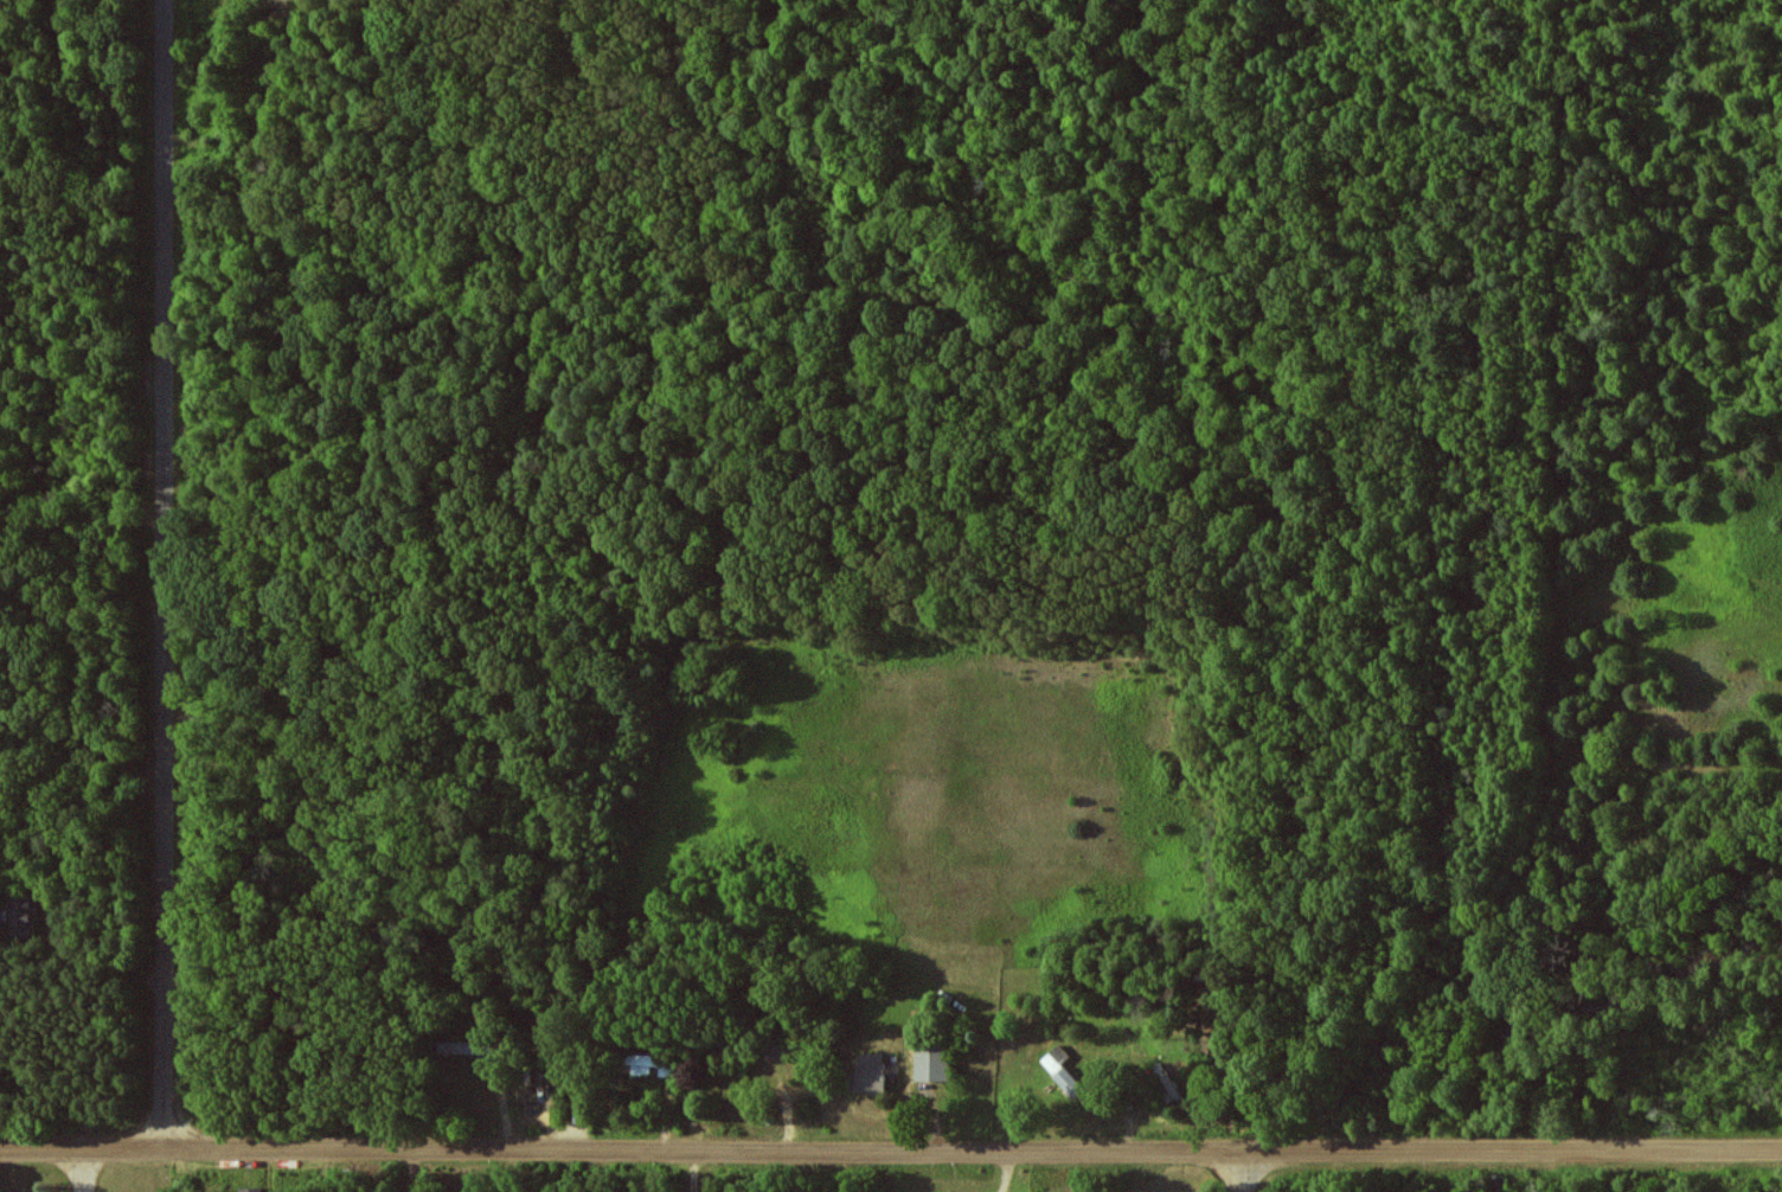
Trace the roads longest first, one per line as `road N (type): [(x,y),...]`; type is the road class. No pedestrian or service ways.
road 1 (tertiary): [(0,1151),(1781,1151)]
road 2 (residential): [(167,1151),(166,0)]

